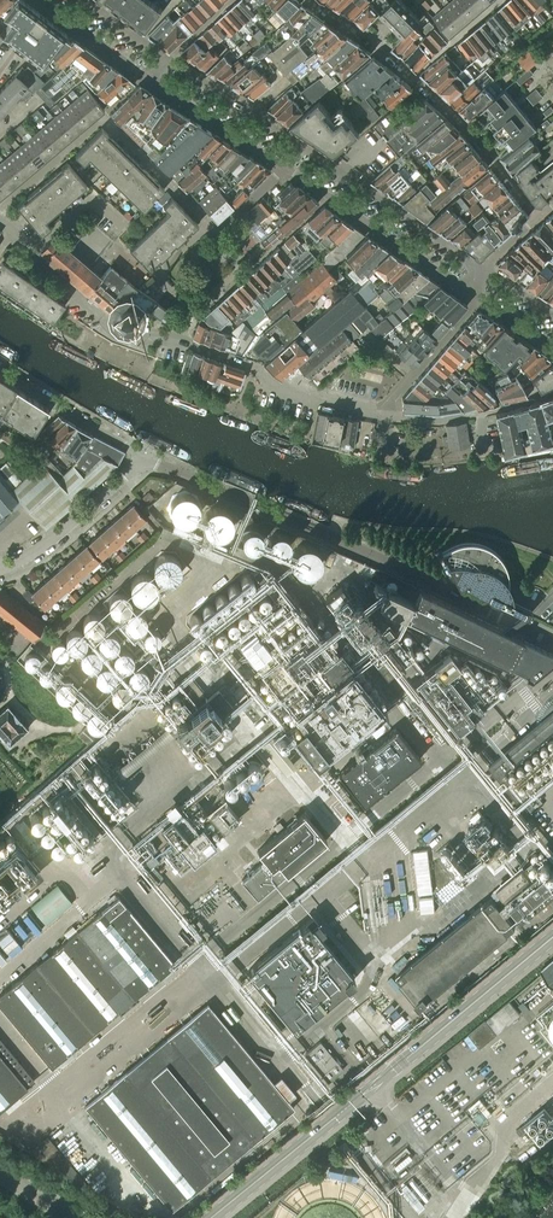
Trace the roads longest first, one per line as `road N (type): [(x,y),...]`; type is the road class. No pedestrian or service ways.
road 1 (unclassified): [(552,644),(146,459)]
road 2 (secondary): [(209,1217),(552,936)]
road 3 (residential): [(484,271),(171,59)]
road 4 (residential): [(538,216),(463,120),(382,46),(315,0)]
road 5 (residential): [(284,169),(474,298)]
road 6 (residential): [(376,414),(295,395),(256,369),(181,342)]
road 7 (residential): [(181,342),(114,334),(30,253)]
road 8 (residential): [(0,570),(42,547),(146,459)]
road 9 (residential): [(552,388),(441,420),(376,414)]
road 10 (residential): [(146,459),(0,367)]
road 11 (residential): [(145,76),(284,169)]
road 12 (residential): [(216,228),(103,119)]
road 13 (residential): [(474,298),(376,414)]
road 14 (residential): [(0,211),(103,119)]
road 15 (residential): [(193,313),(156,278),(216,228)]
road 16 (residential): [(30,253),(92,198),(127,225)]

